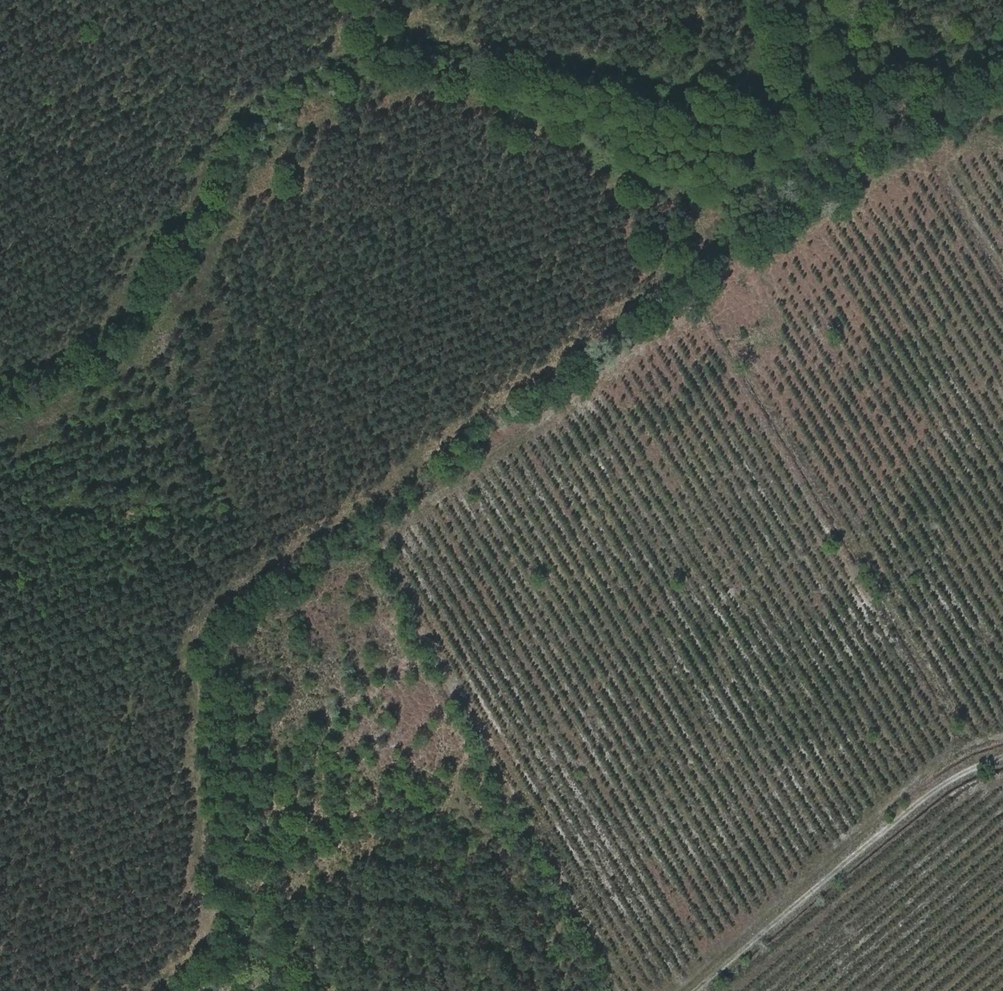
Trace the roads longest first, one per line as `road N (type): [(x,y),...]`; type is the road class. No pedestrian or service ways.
road 1 (track): [(1002,757),(974,765),(706,990)]

